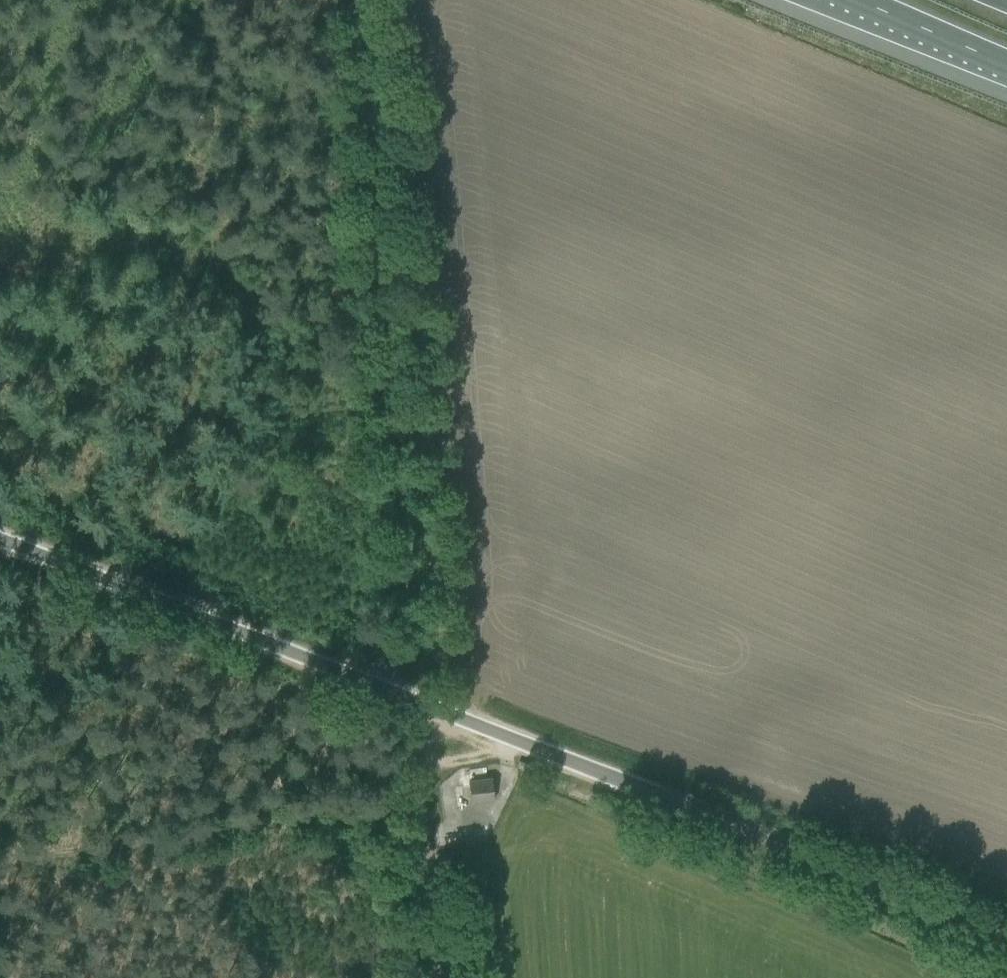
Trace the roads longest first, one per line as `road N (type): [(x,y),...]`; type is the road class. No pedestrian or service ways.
road 1 (unclassified): [(1006,931),(0,531)]
road 2 (track): [(445,977),(421,798)]
road 3 (motorway): [(856,0),(1006,65)]

